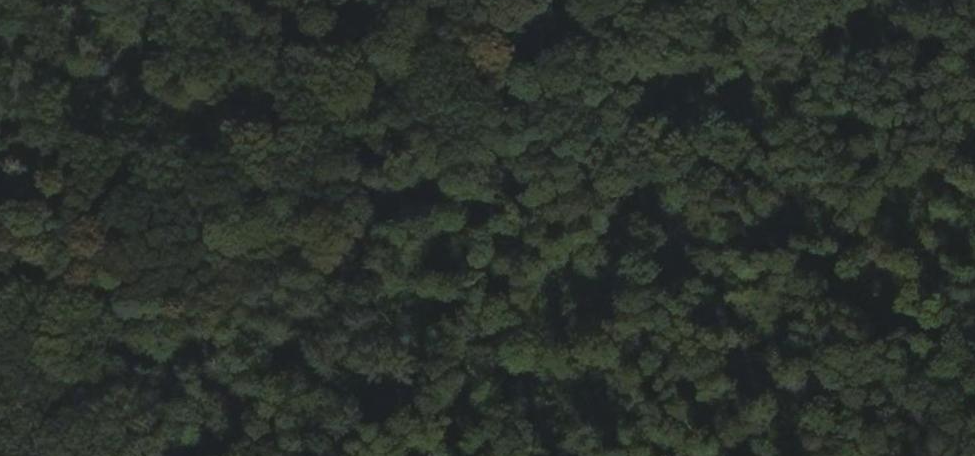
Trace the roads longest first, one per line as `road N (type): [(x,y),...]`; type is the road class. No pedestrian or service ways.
road 1 (track): [(193,455),(129,370),(128,324),(189,182),(193,150)]

